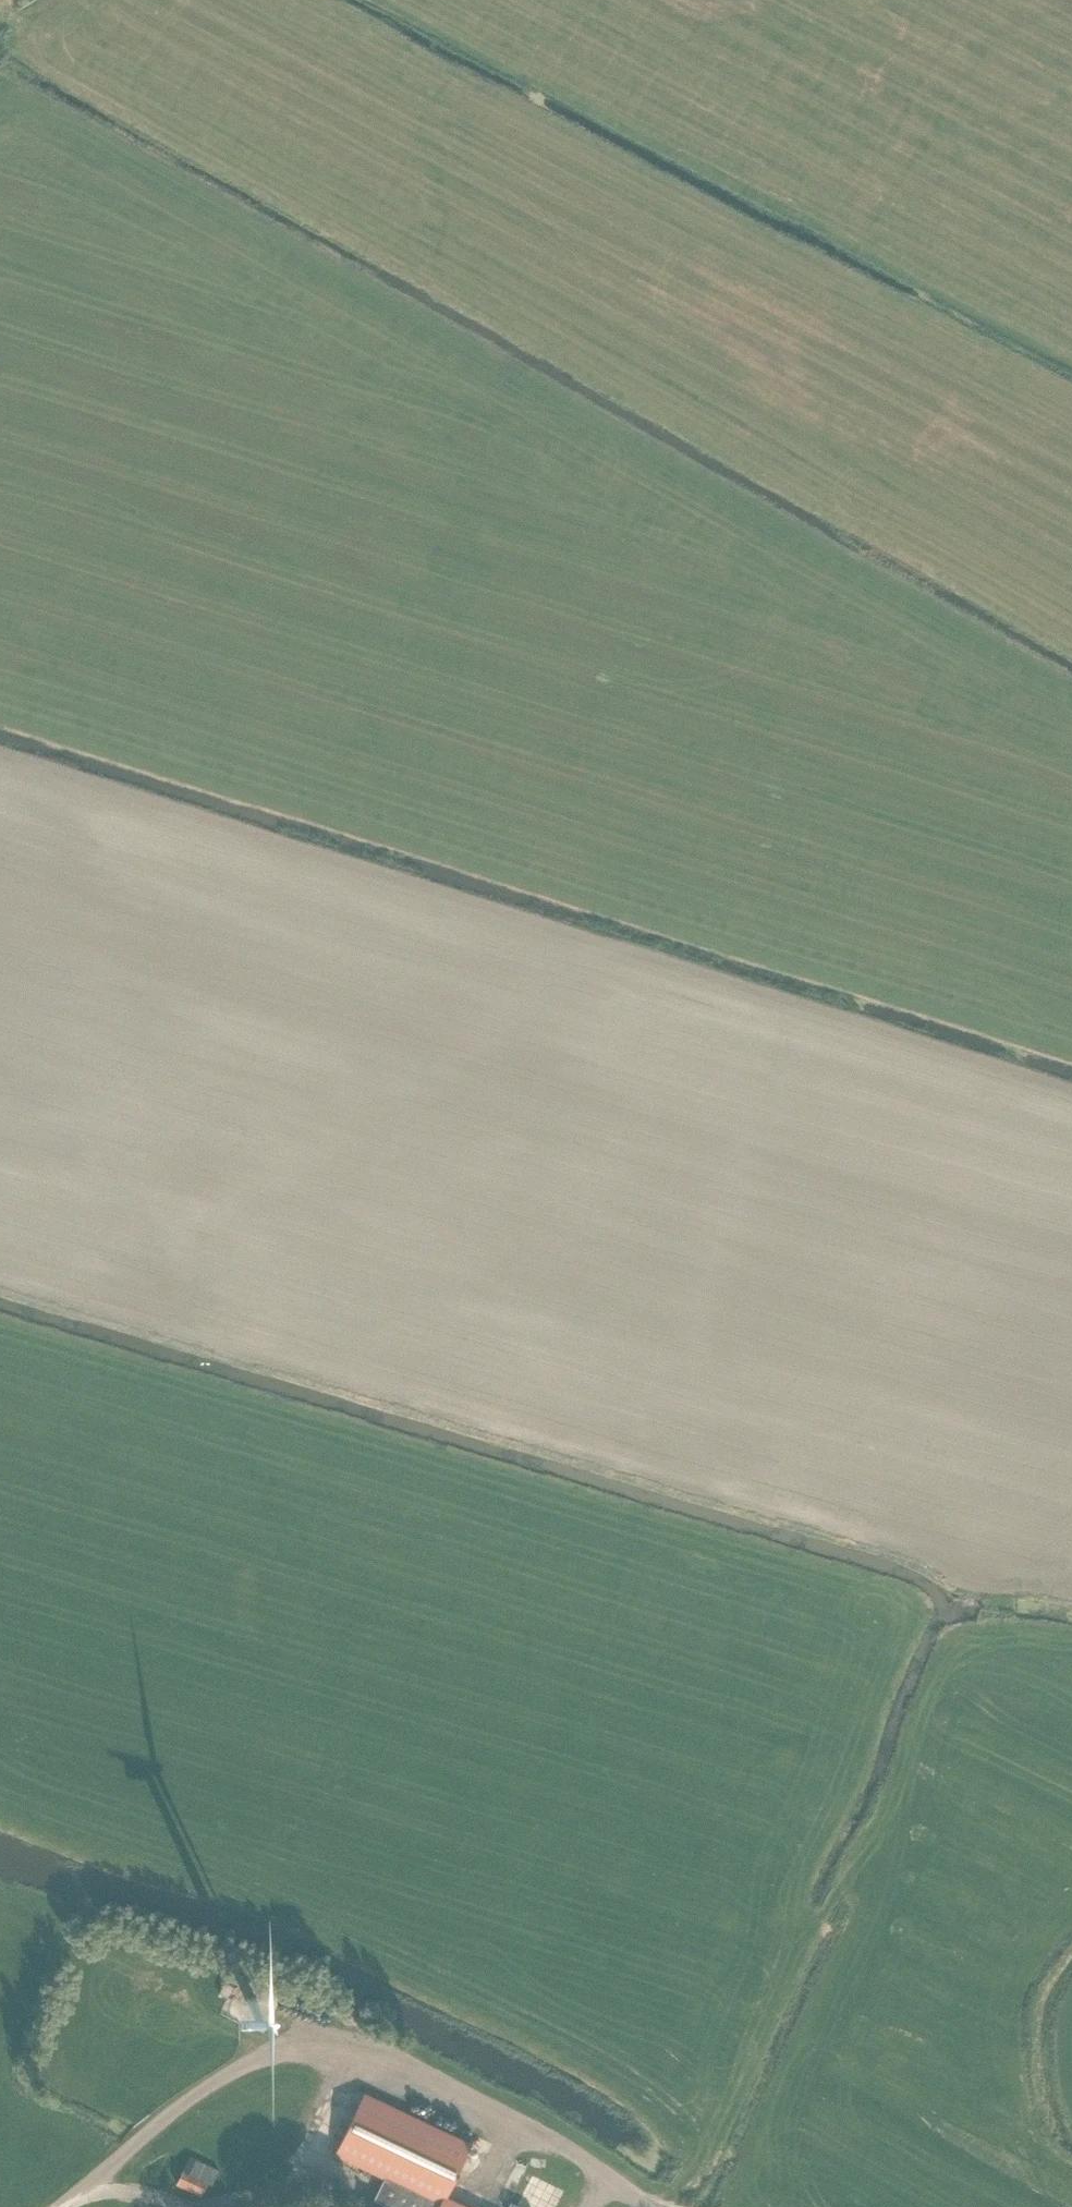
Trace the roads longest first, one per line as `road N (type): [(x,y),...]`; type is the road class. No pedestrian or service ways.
road 1 (track): [(641,2206),(516,2121),(325,2044),(284,2048),(237,2067),(76,2194)]
road 2 (track): [(325,2044),(336,2094),(321,2138),(281,2190),(218,2206)]

